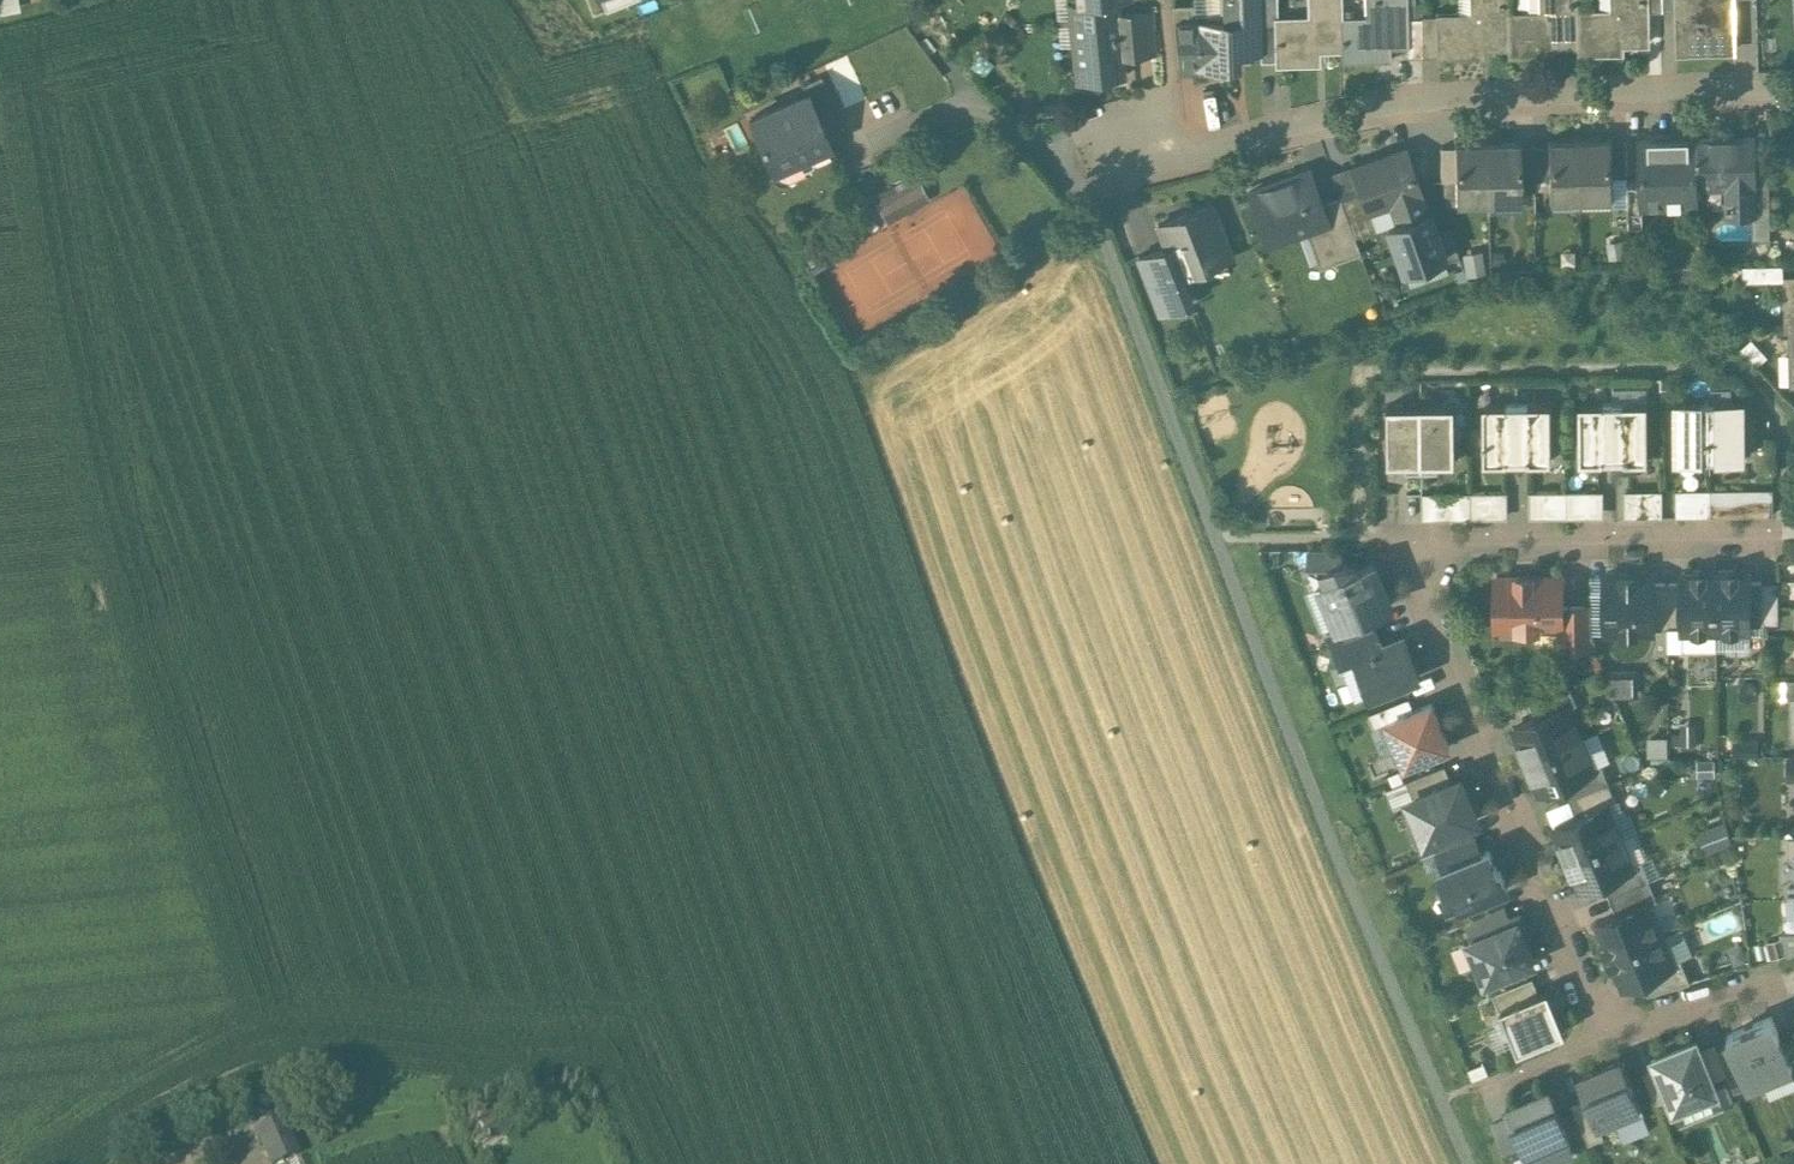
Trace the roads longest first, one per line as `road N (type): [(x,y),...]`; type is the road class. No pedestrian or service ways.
road 1 (unclassified): [(1468,1163),(1321,821),(1091,202),(1054,145)]
road 2 (residential): [(1793,540),(1454,546),(1425,563),(1427,596),(1602,1039)]
road 3 (residential): [(1793,92),(1409,103),(1185,157),(1136,140),(1054,145)]
road 4 (residential): [(1793,976),(1602,1039)]
road 5 (residential): [(1602,1039),(1479,1087)]

